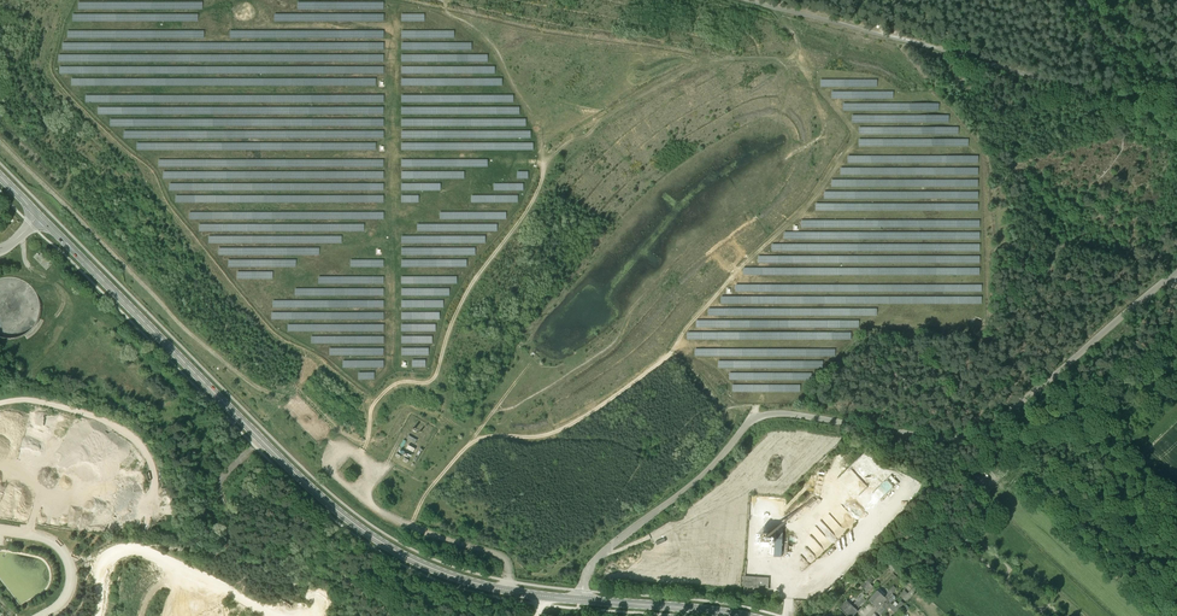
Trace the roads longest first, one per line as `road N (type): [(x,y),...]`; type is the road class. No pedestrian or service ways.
road 1 (unclassified): [(582,600),(590,564),(704,474),(750,422),(784,413),(970,436),(1176,271)]
road 2 (tertiary): [(543,596),(429,568),(337,511),(0,176)]
road 3 (track): [(532,361),(423,497),(411,525)]
road 4 (tertiary): [(746,615),(582,600)]
road 5 (track): [(1083,0),(1107,39),(1176,95)]

